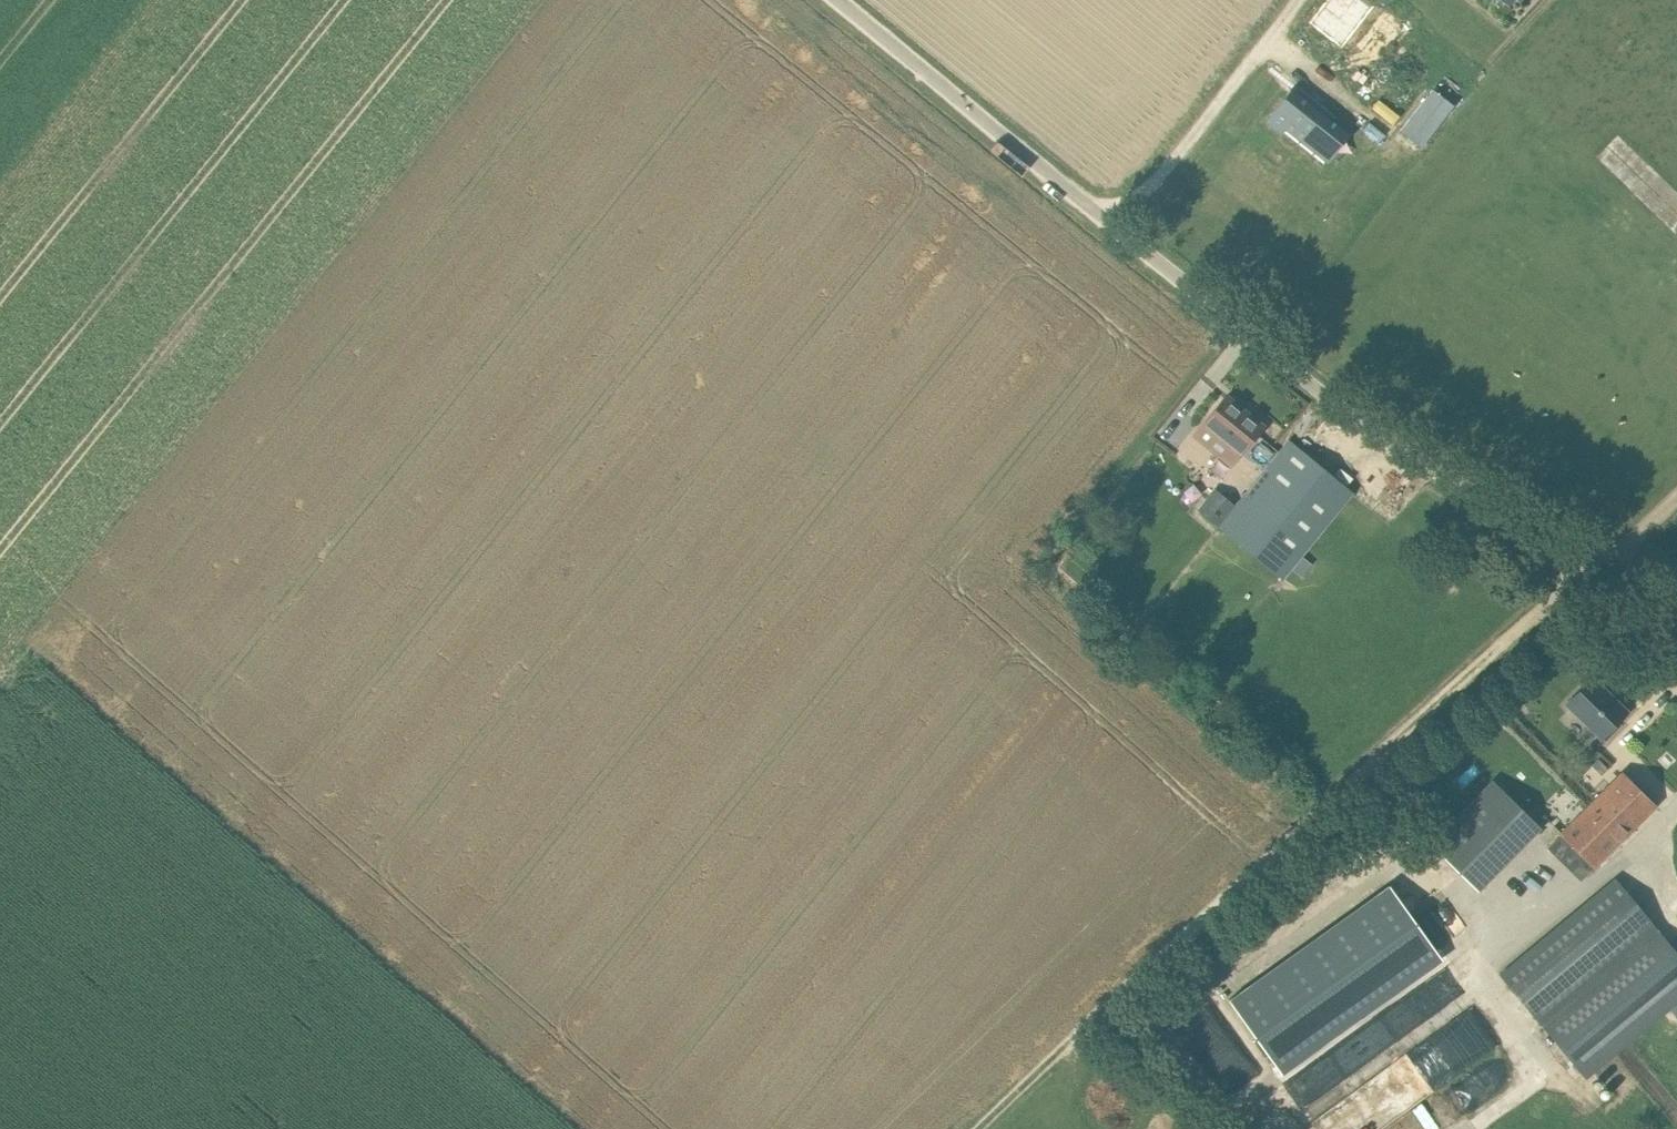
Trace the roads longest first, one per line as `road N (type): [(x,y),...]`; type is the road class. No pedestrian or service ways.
road 1 (unclassified): [(1676,625),(1599,566),(1428,469),(1330,399),(835,0)]
road 2 (track): [(973,1128),(1583,559)]

